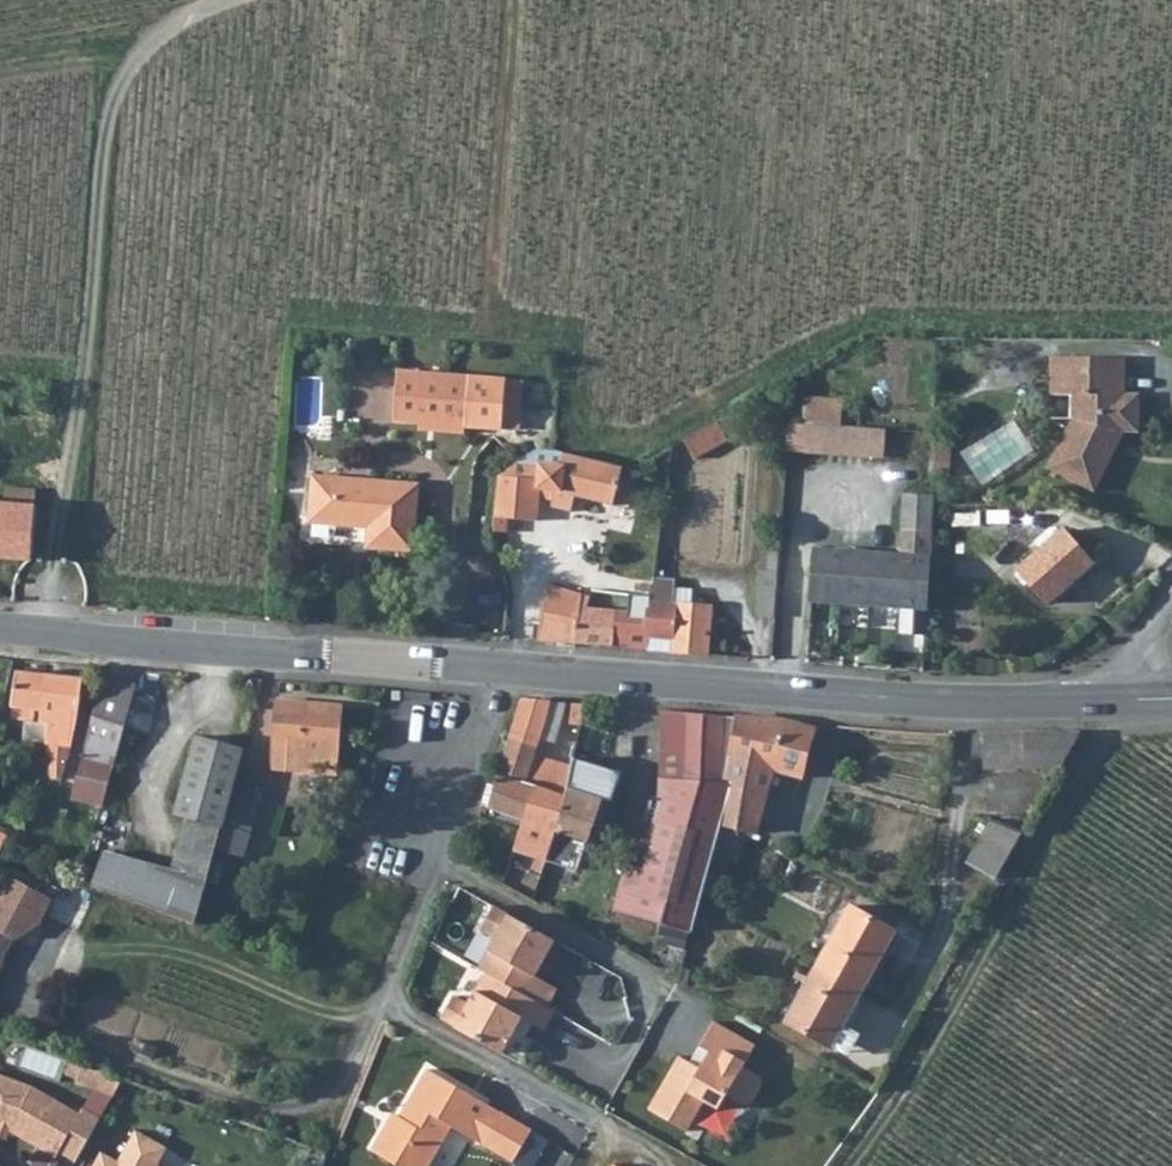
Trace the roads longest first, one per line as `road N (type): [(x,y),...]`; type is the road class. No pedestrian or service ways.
road 1 (secondary): [(0,627),(885,699),(1121,701)]
road 2 (track): [(43,630),(83,386),(110,96),(142,50),(179,19),(233,0)]
road 3 (track): [(852,1165),(933,1046),(1121,701)]
road 4 (track): [(66,892),(21,1011),(270,1104),(319,1102),(344,1083)]
road 5 (track): [(508,0),(488,325)]
road 6 (track): [(142,50),(0,66)]

